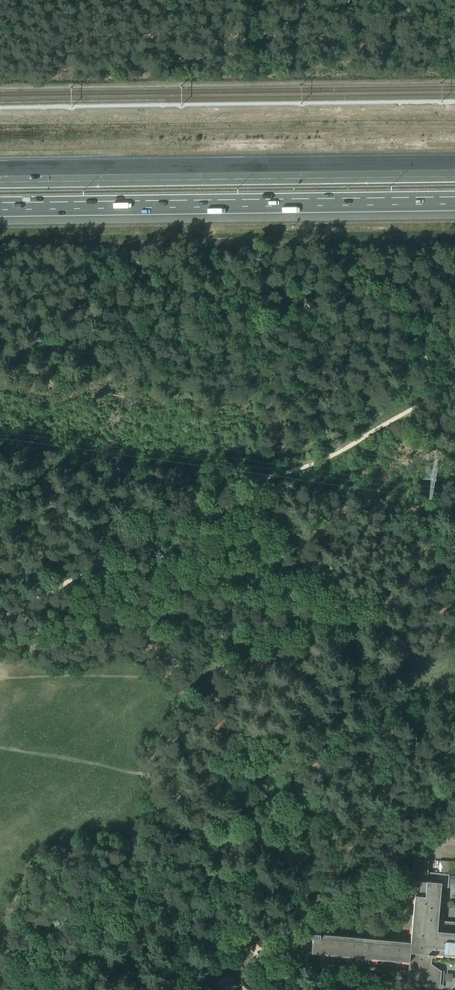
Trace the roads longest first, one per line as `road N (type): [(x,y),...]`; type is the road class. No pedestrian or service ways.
road 1 (motorway): [(454,172),(0,178)]
road 2 (motorway): [(0,206),(454,200)]
road 3 (motorway): [(454,159),(0,163)]
road 4 (track): [(454,39),(66,58)]

